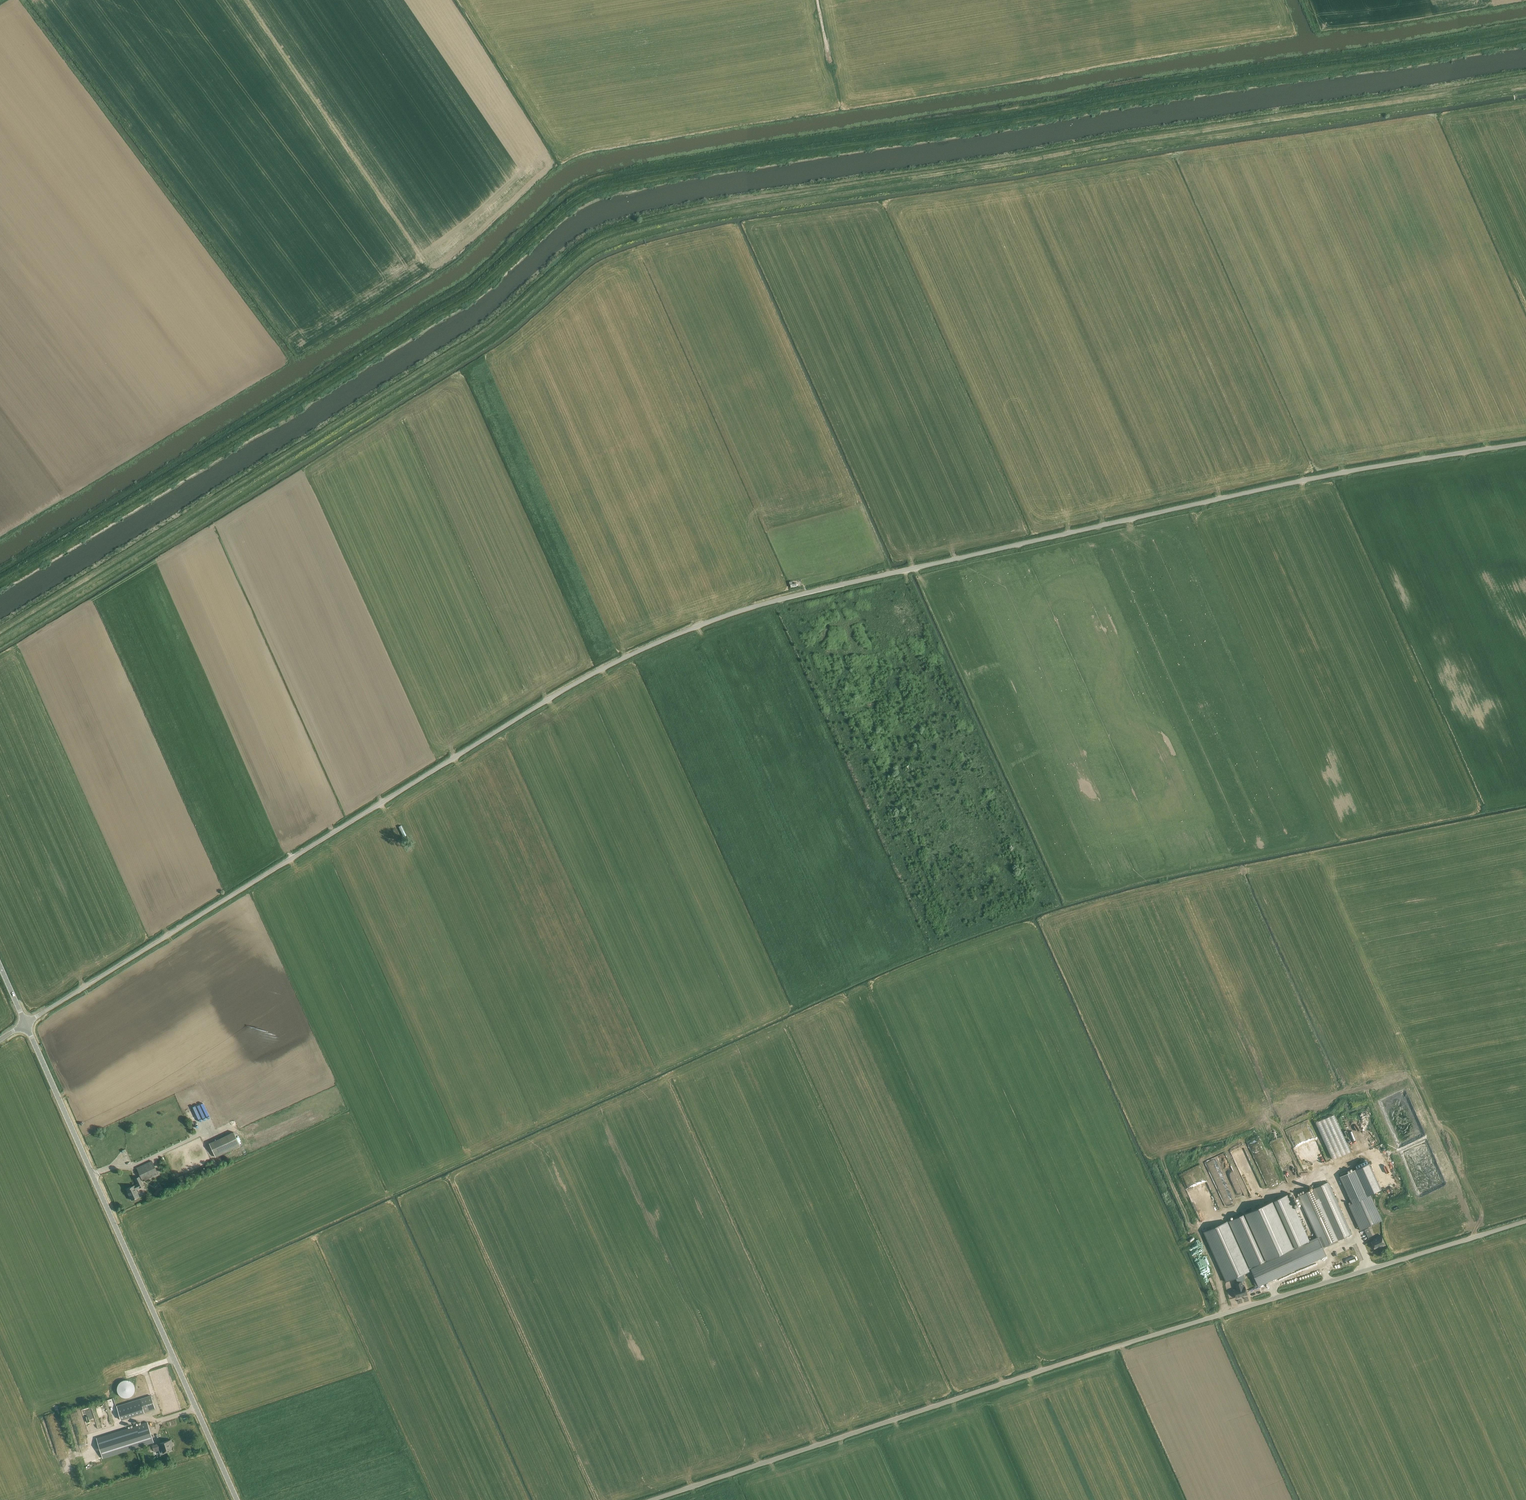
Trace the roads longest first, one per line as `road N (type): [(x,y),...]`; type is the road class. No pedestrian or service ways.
road 1 (unclassified): [(26,1024),(577,682),(706,623),(1260,490),(1525,443)]
road 2 (unclassified): [(652,1499),(1525,1222)]
road 3 (tertiary): [(237,1499),(26,1024)]

